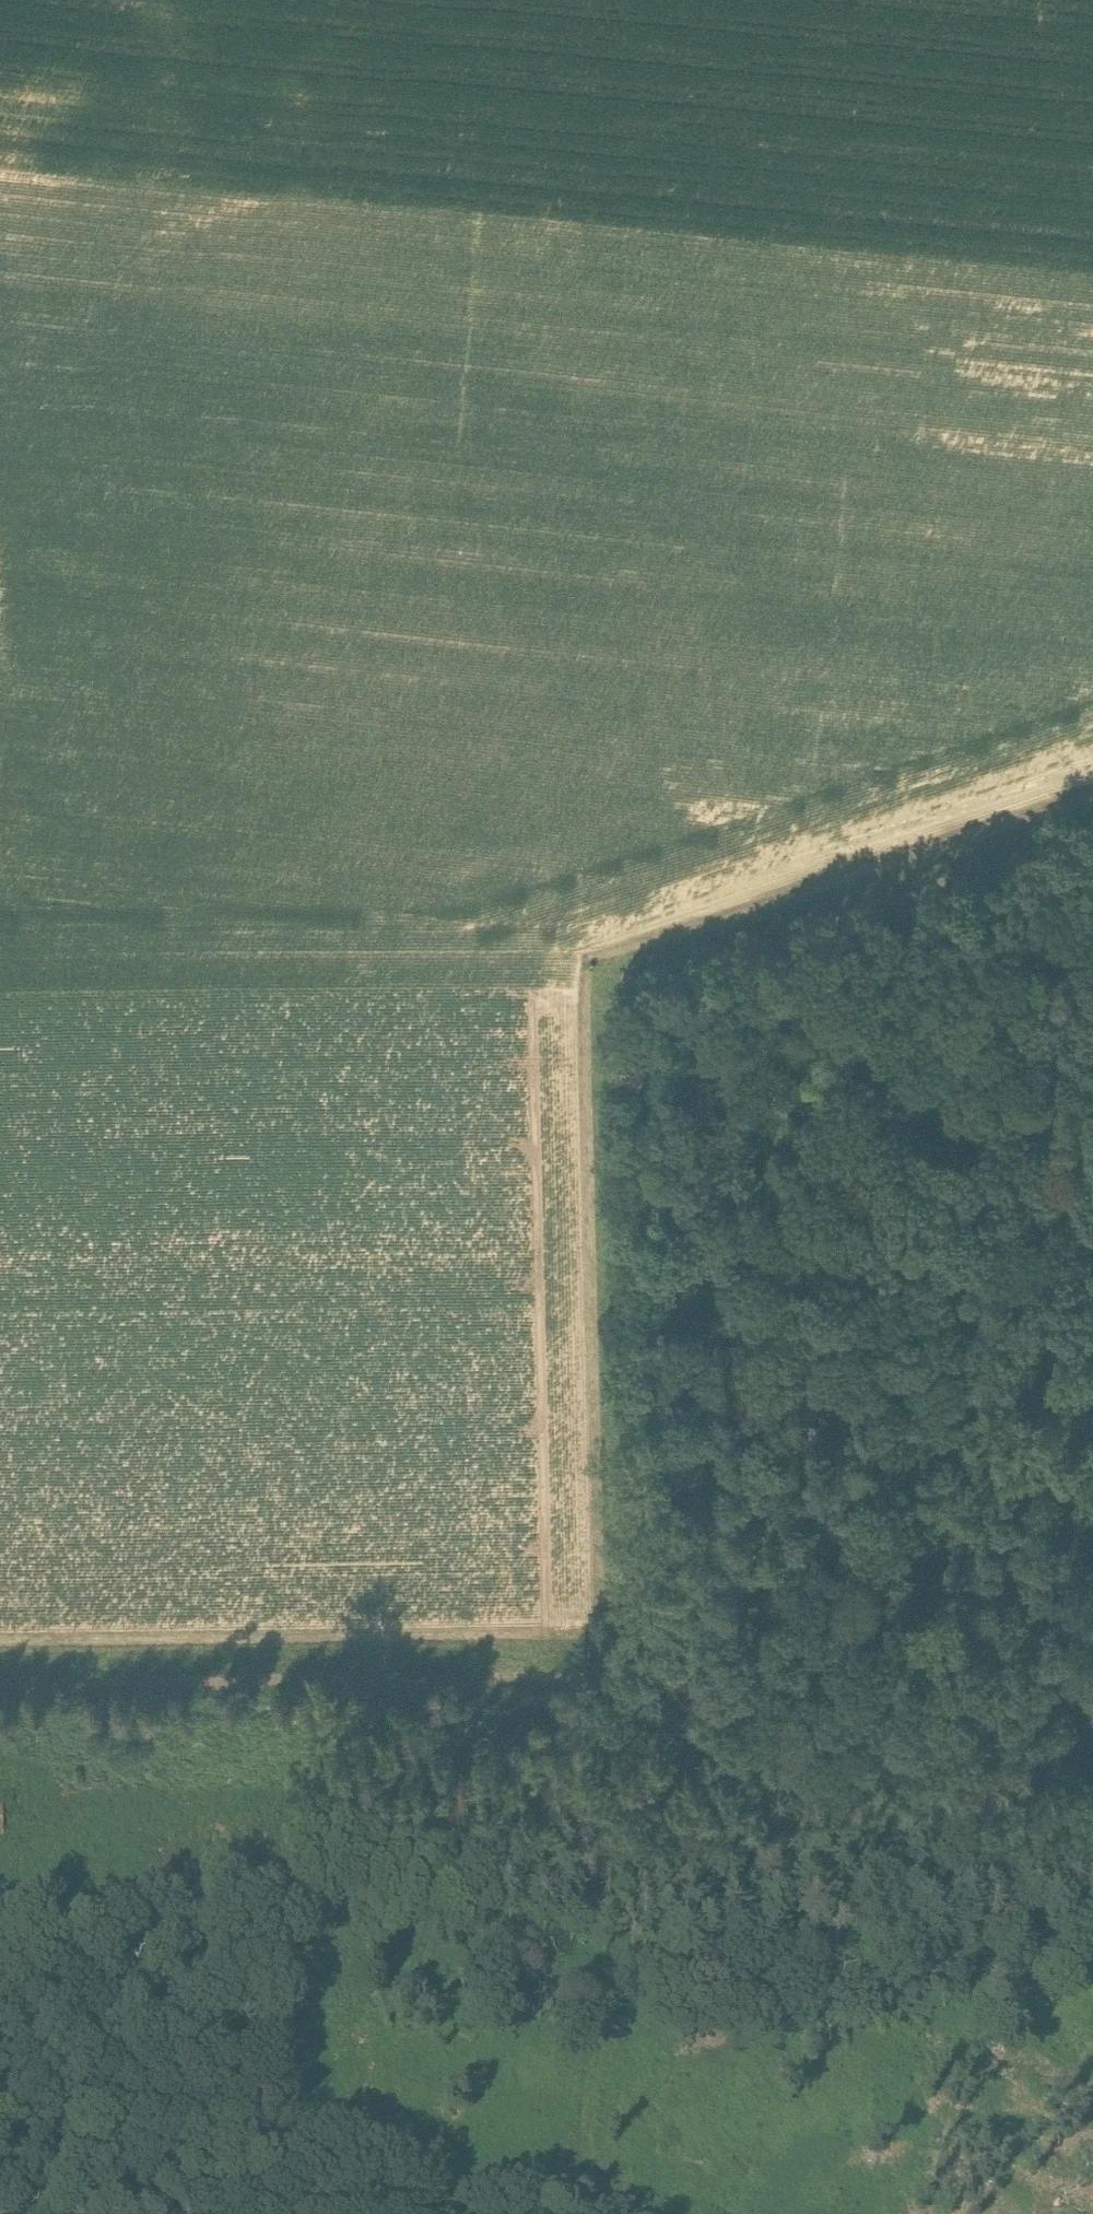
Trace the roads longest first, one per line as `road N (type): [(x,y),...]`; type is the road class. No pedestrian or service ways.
road 1 (track): [(0,1708),(450,1698),(495,1705),(617,1768),(681,1790),(1092,1742)]

